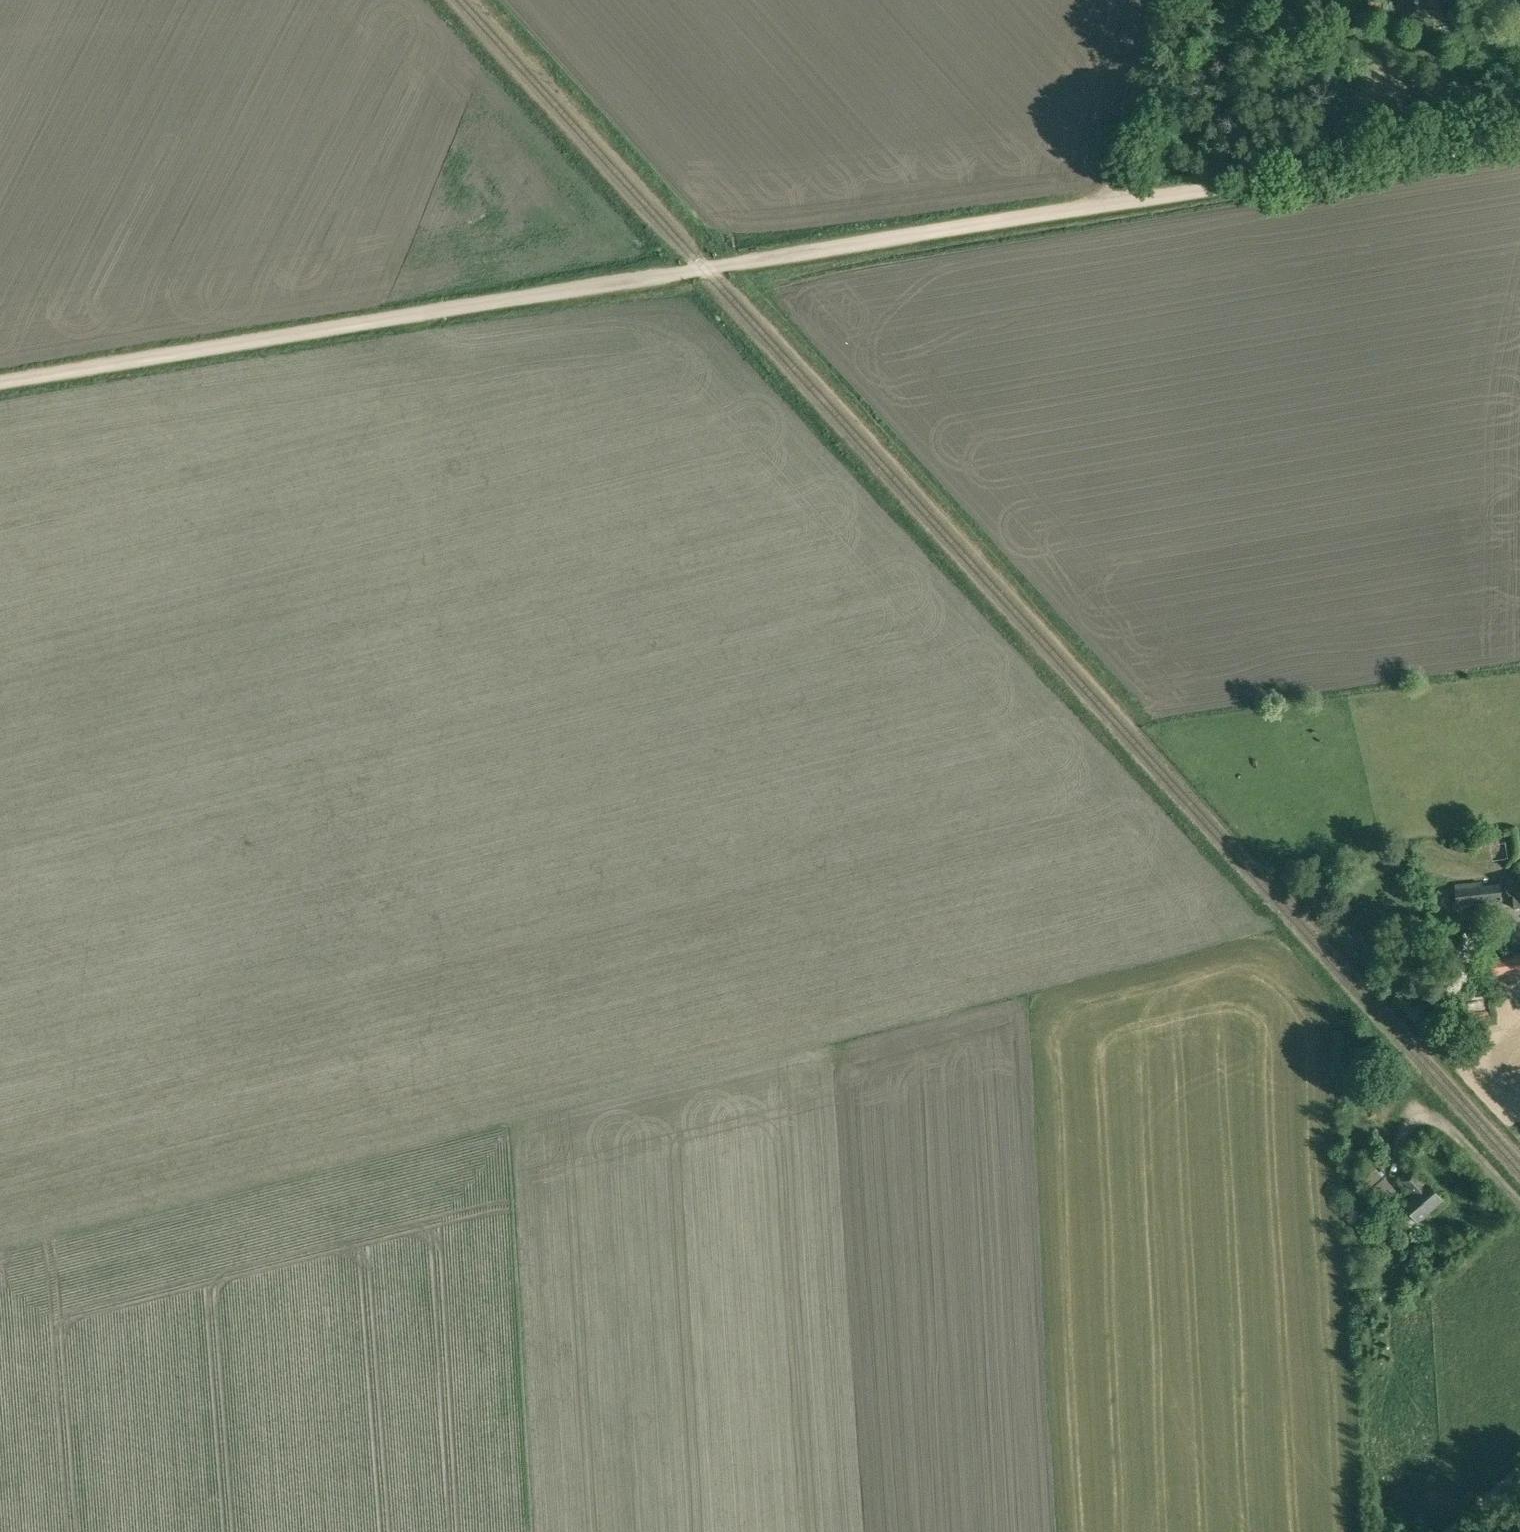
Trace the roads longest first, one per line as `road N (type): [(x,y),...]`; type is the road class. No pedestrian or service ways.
road 1 (track): [(1519,134),(737,262)]
road 2 (track): [(737,262),(0,379)]

